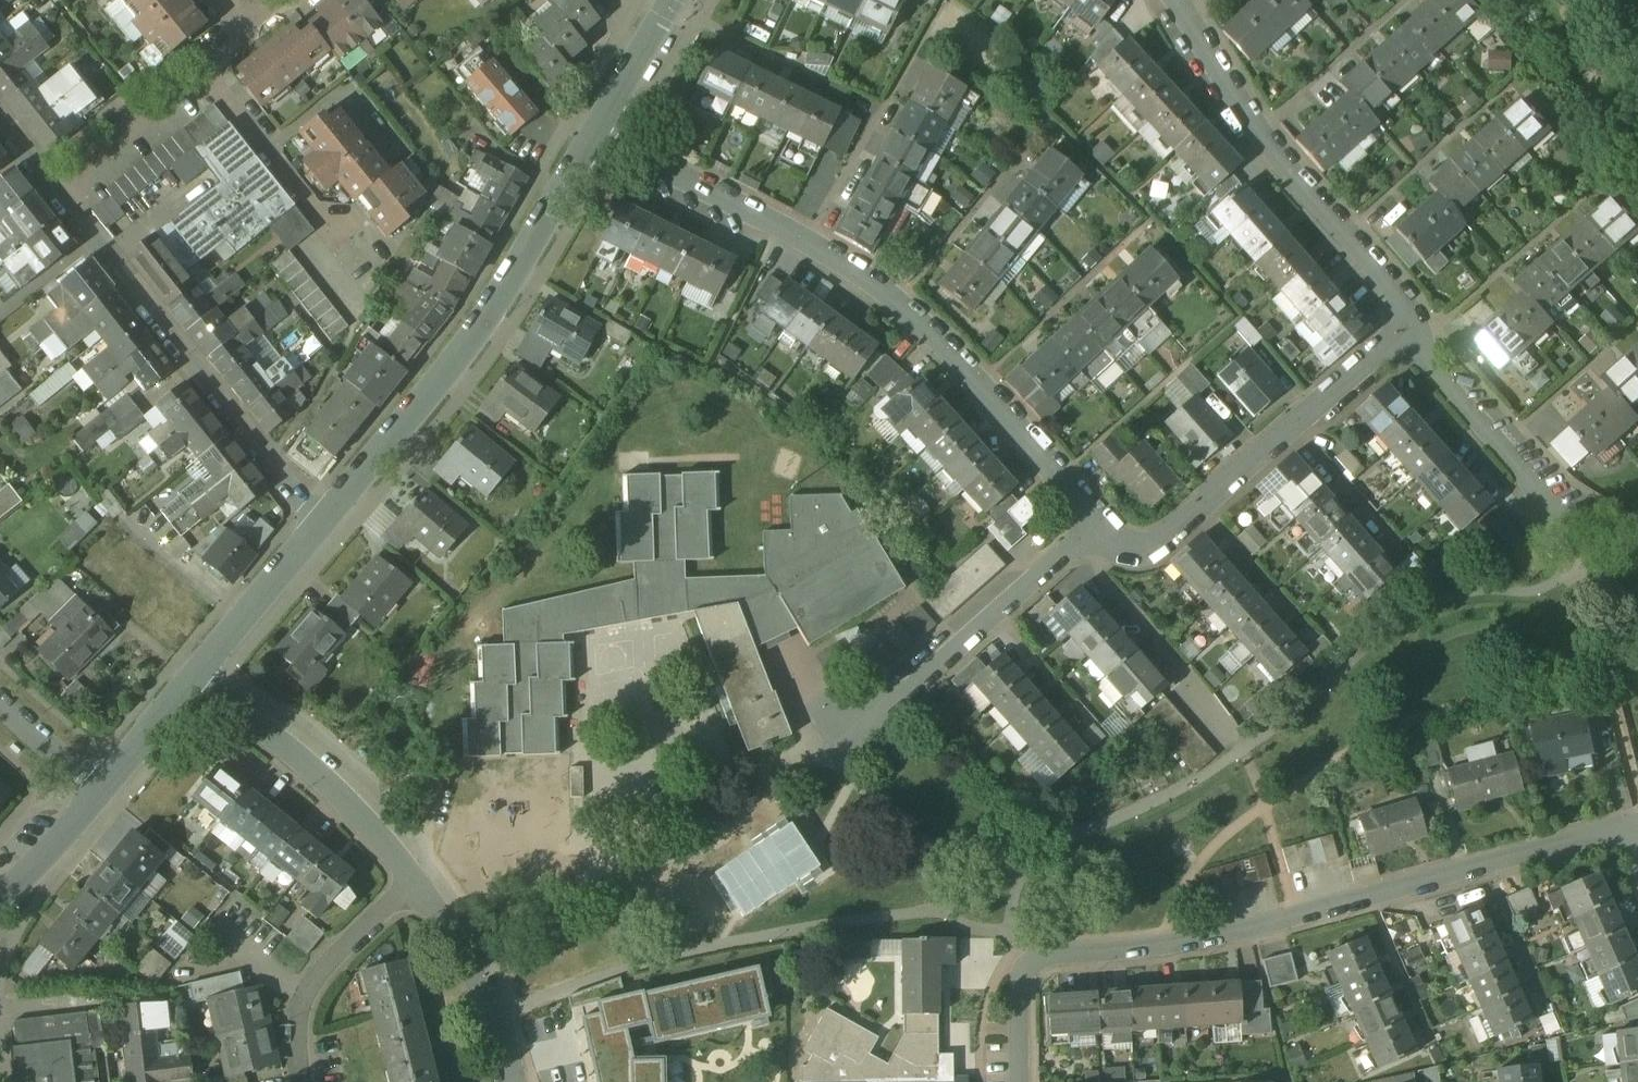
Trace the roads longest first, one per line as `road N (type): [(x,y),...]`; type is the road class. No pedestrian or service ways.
road 1 (residential): [(1637,834),(1634,824),(1252,930),(1031,961),(1017,986),(1021,1081)]
road 2 (residential): [(1102,528),(898,301),(596,133)]
road 3 (residential): [(596,133),(454,360),(323,525)]
road 4 (residential): [(53,194),(323,525)]
road 5 (residential): [(1180,0),(1258,128),(1396,286),(1406,306),(1403,334)]
road 6 (residential): [(1403,334),(1167,536),(1131,544),(1102,528)]
road 7 (residential): [(1102,528),(860,727)]
road 8 (residential): [(196,677),(327,782),(414,880)]
road 9 (residential): [(1403,334),(1599,543)]
road 10 (residential): [(305,1081),(302,1014),(313,986),(414,880)]
road 11 (residential): [(414,880),(460,937),(515,1081)]
road 12 (residential): [(203,75),(341,239)]
road 13 (residential): [(323,525),(196,677)]
road 14 (residential): [(203,75),(53,194)]
road 15 (residential): [(675,0),(596,133)]
road 16 (residential): [(196,677),(98,791)]
road 17 (residential): [(98,791),(0,892)]
road 18 (residential): [(0,701),(98,791)]

